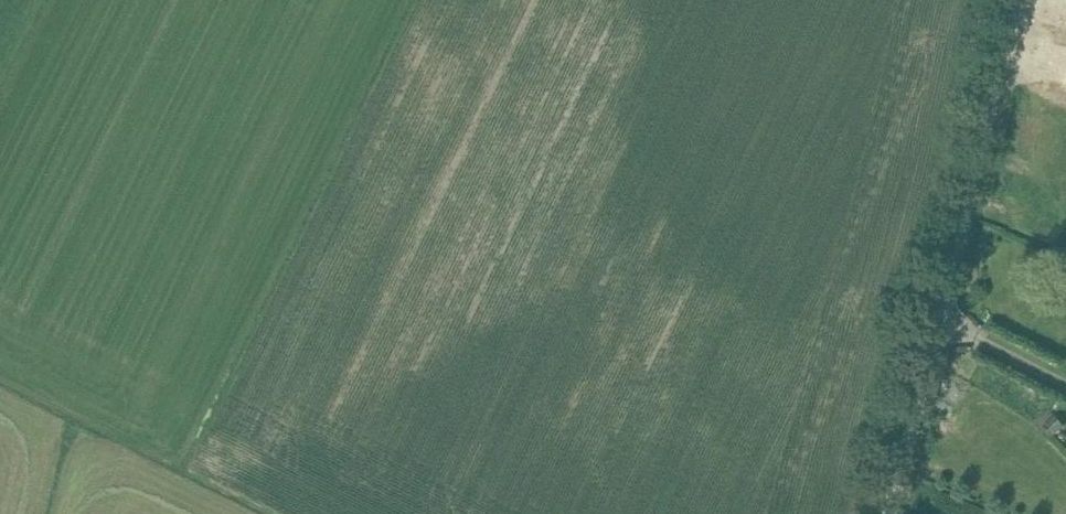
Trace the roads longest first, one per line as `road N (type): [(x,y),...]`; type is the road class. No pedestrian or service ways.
road 1 (unclassified): [(951,272),(1027,0)]
road 2 (track): [(951,272),(887,513)]

